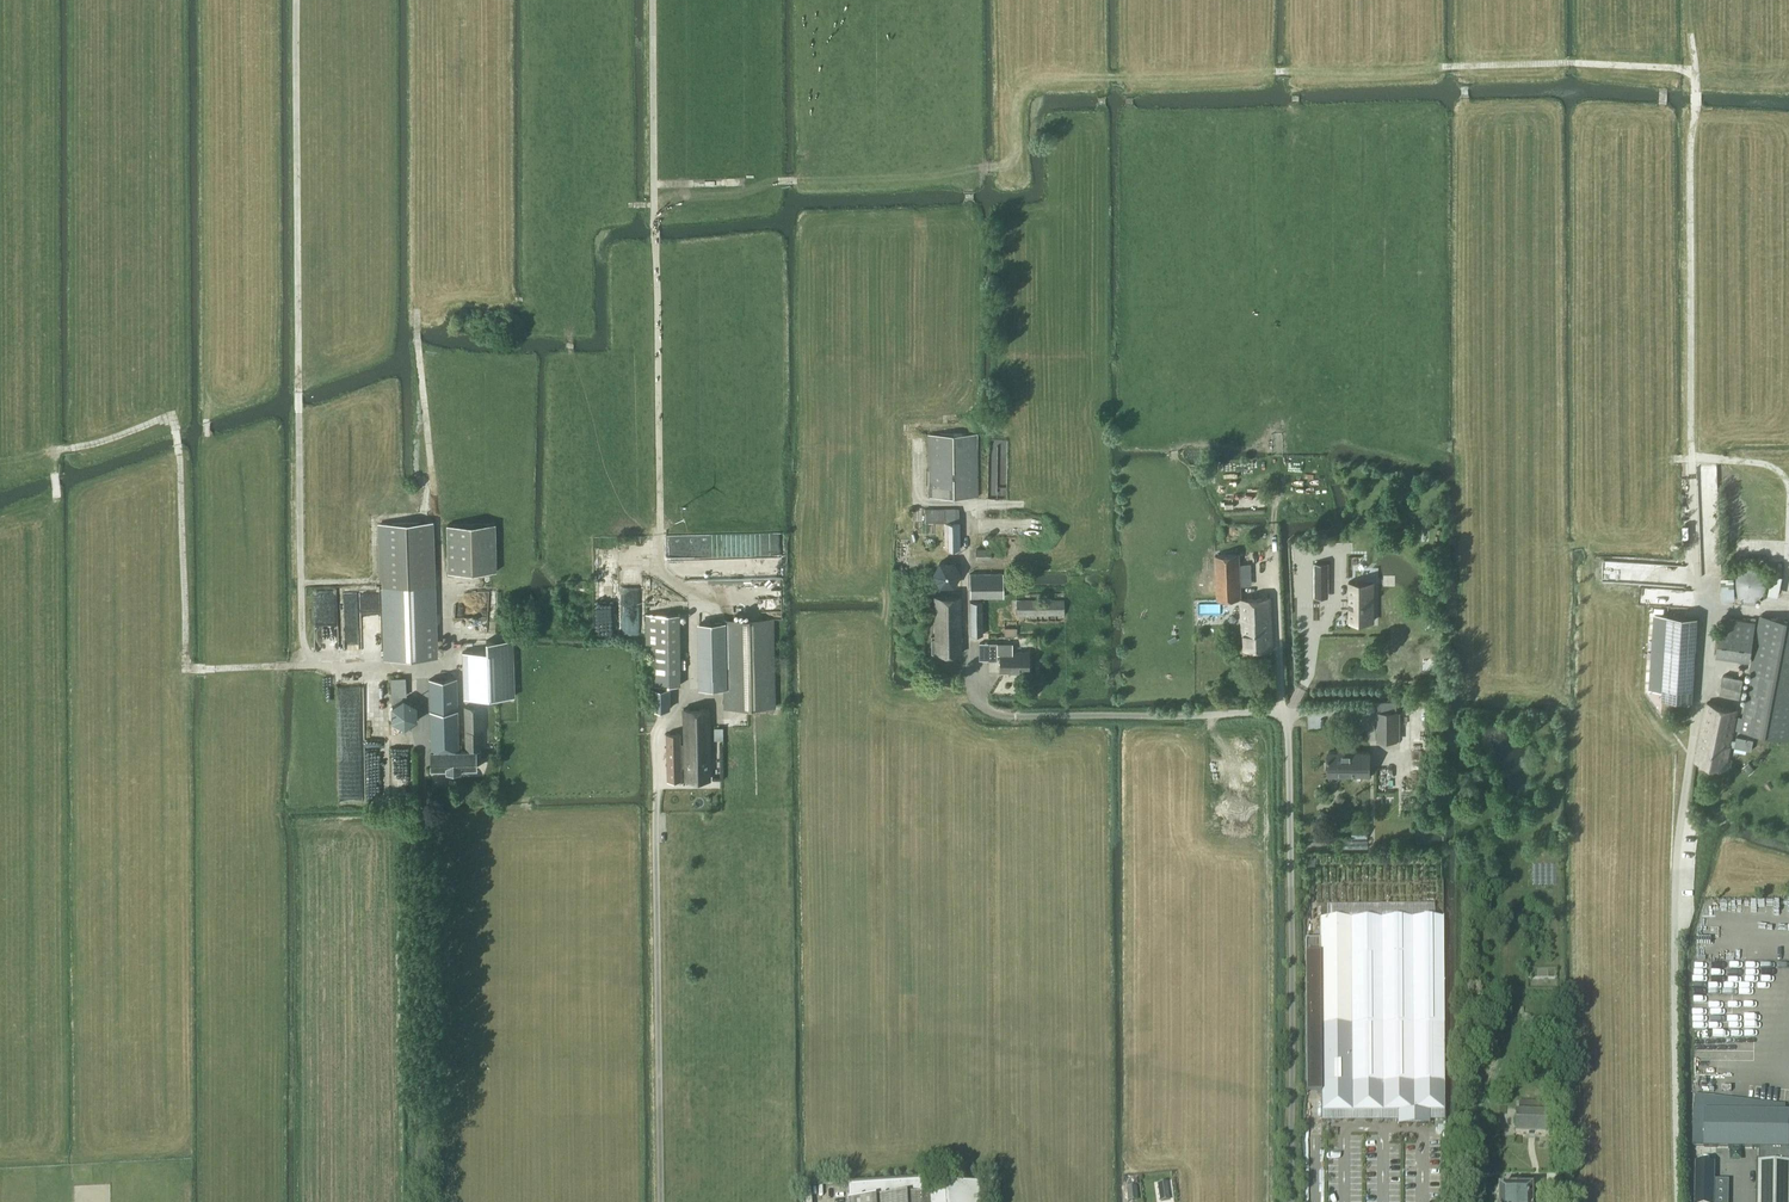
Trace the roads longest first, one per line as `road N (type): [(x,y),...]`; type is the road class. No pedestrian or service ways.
road 1 (track): [(422,732),(420,670),(187,669),(172,420),(53,451),(56,508)]
road 2 (track): [(323,665),(301,629),(295,0)]
road 3 (track): [(1696,74),(1561,64),(1096,79)]
road 4 (track): [(654,206),(657,566),(691,597),(692,696),(659,728)]
road 5 (track): [(1690,560),(1691,34)]
road 6 (track): [(652,0),(654,206),(628,206)]
road 7 (track): [(1673,459),(1770,467),(1786,481),(1788,498)]

